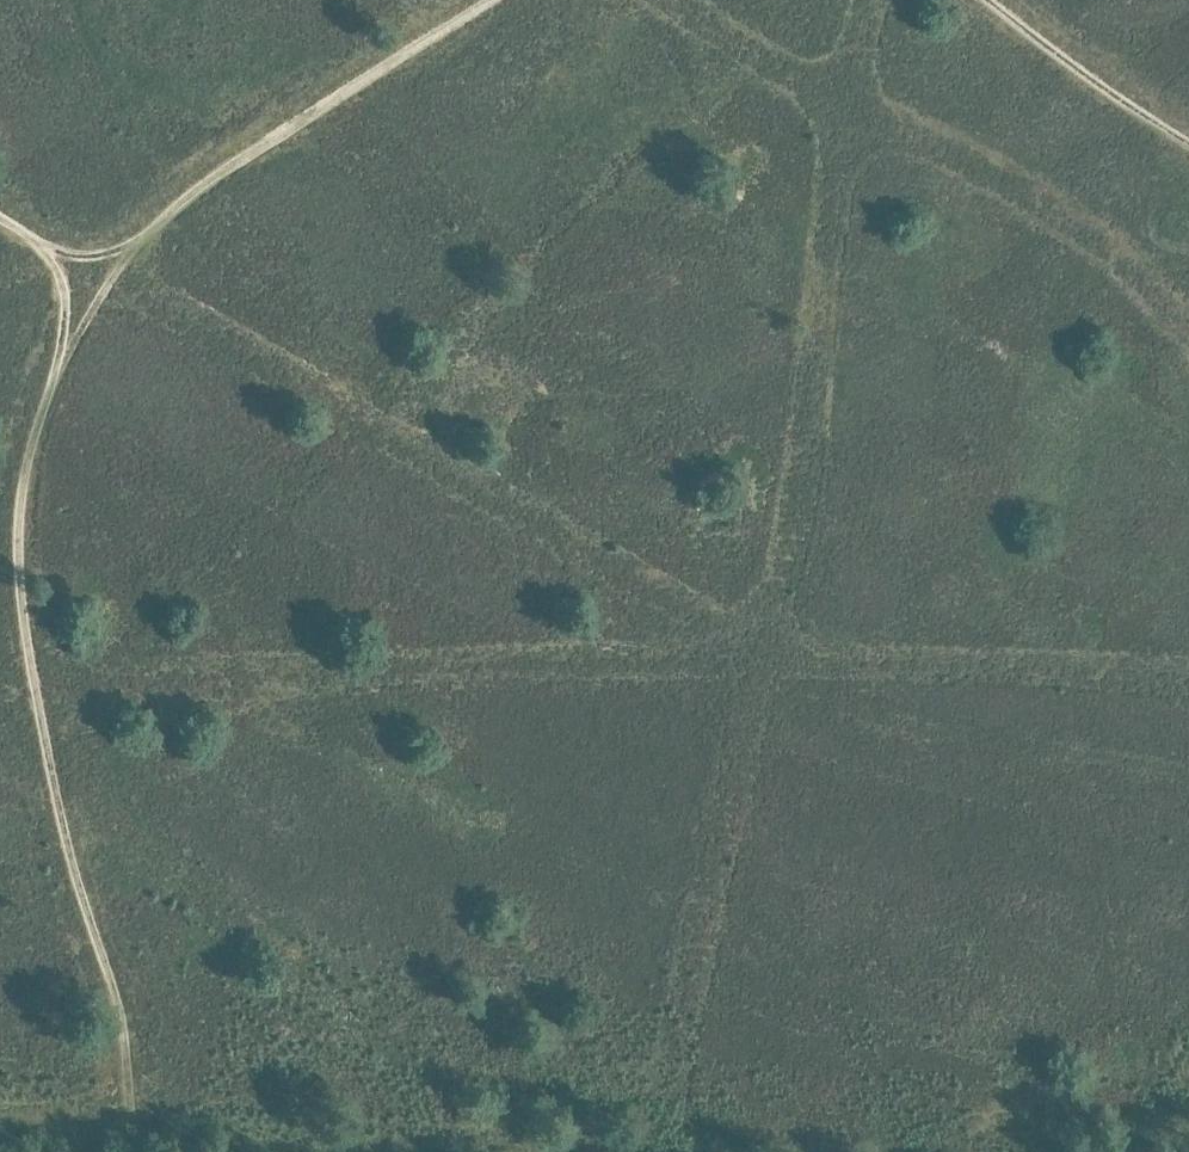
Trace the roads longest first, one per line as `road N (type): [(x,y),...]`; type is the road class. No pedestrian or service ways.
road 1 (track): [(131,1151),(125,1046),(49,765),(18,557),(27,460),(61,364)]
road 2 (track): [(493,0),(244,158),(153,231),(119,262),(61,364)]
road 3 (track): [(1188,144),(987,0)]
road 4 (track): [(61,364),(68,320),(55,256),(0,218)]
road 5 (track): [(30,236),(66,255),(93,256),(153,231)]

